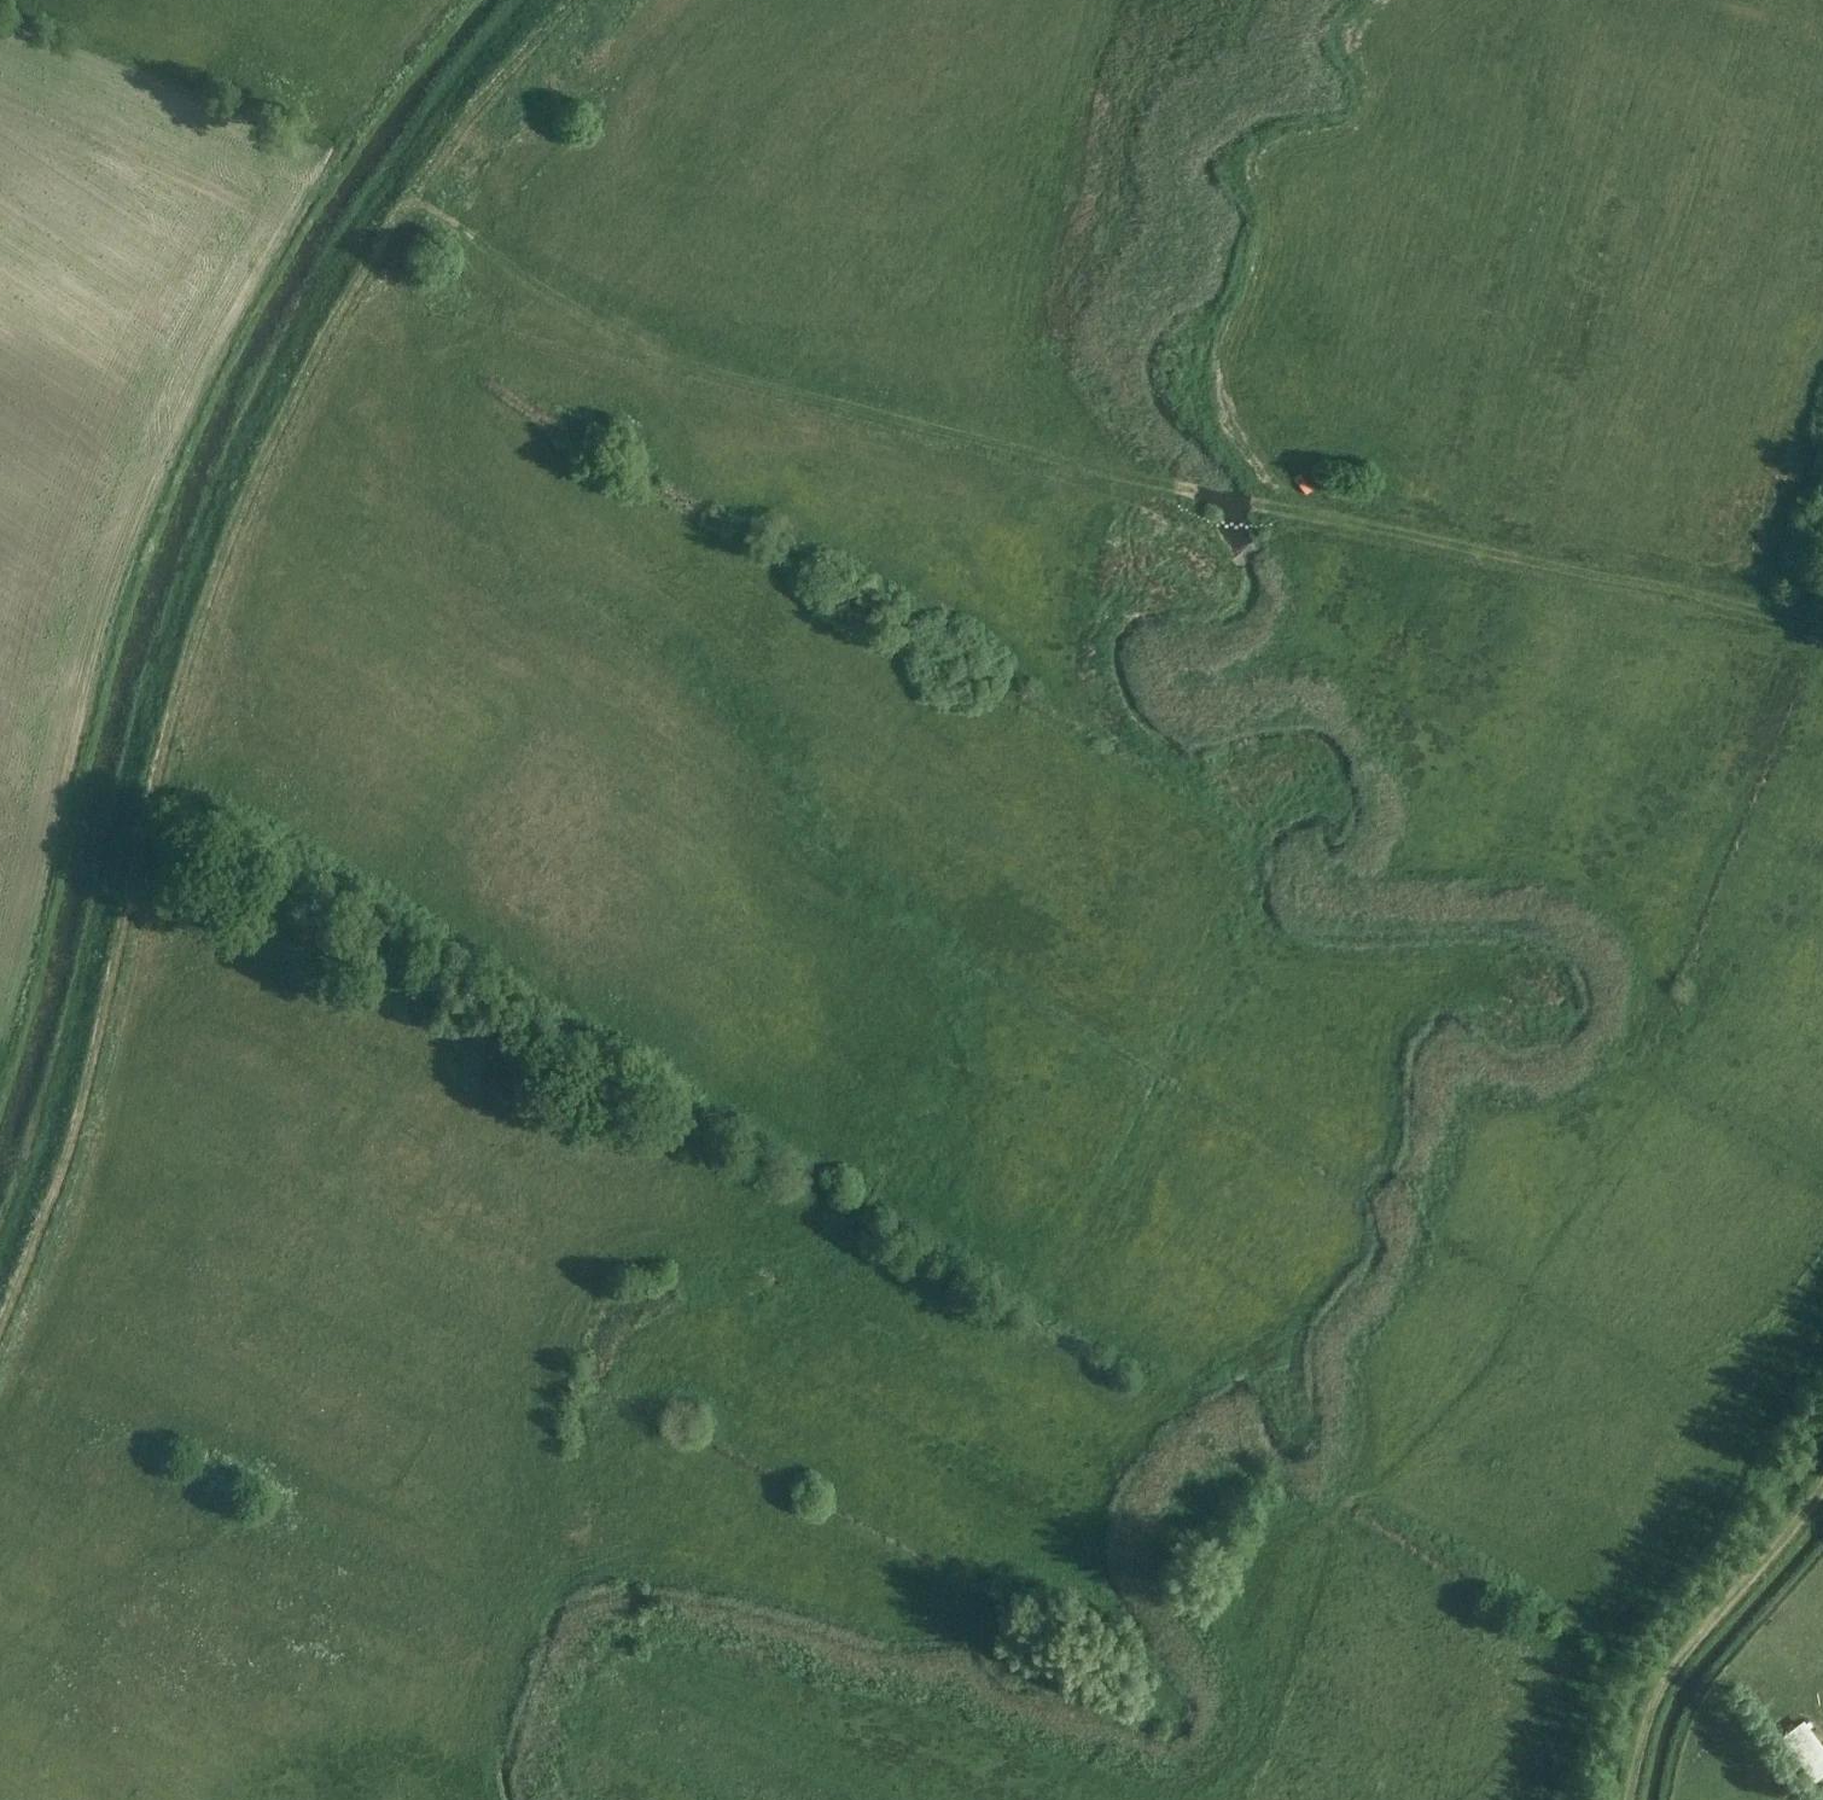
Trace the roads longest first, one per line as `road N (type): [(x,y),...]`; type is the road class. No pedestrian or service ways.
road 1 (track): [(1822,1491),(1676,1670),(1652,1719),(1635,1799)]
road 2 (track): [(1315,522),(1049,445)]

